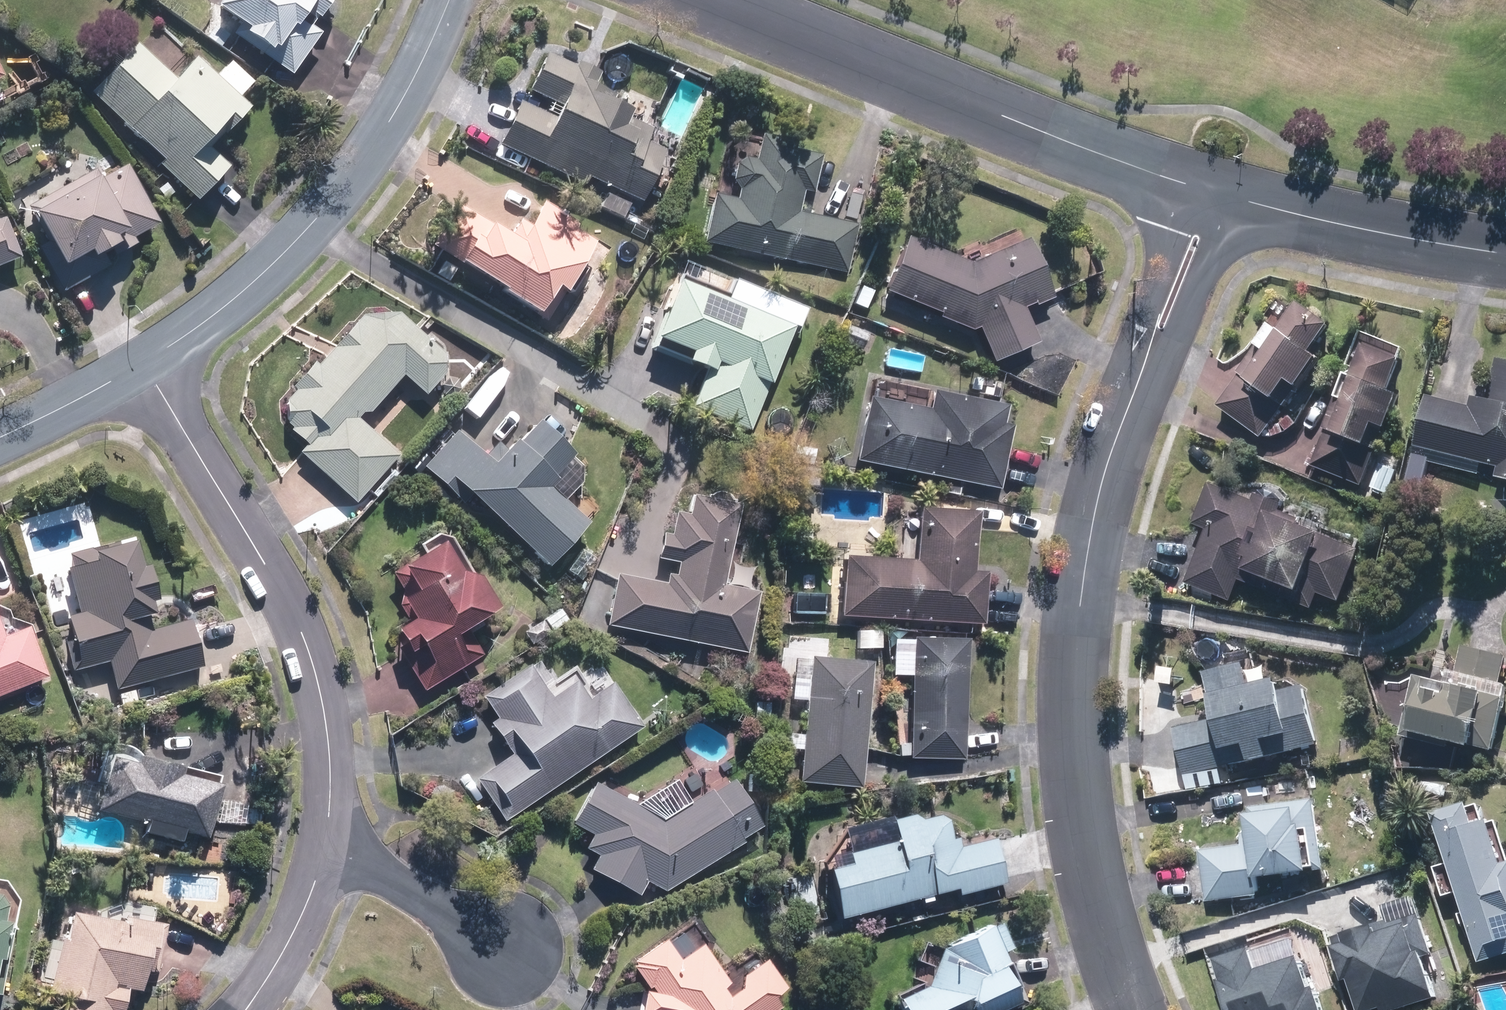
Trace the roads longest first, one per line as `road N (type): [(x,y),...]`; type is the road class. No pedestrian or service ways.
road 1 (residential): [(1140,377),(1089,543),(1072,698),(1083,844),(1136,1009)]
road 2 (residential): [(140,367),(281,595),(309,658),(329,748),(325,850)]
road 3 (tertiary): [(714,0),(1186,183)]
road 4 (residential): [(451,0),(395,111),(340,190),(253,284),(140,367)]
road 5 (tertiary): [(1233,197),(1505,254)]
road 6 (residential): [(515,949),(325,850)]
road 7 (residential): [(1233,197),(1179,332),(1140,377)]
road 8 (residential): [(1140,377),(1186,183)]
road 9 (residential): [(325,850),(284,951),(245,1009)]
road 10 (residential): [(140,367),(0,437)]

